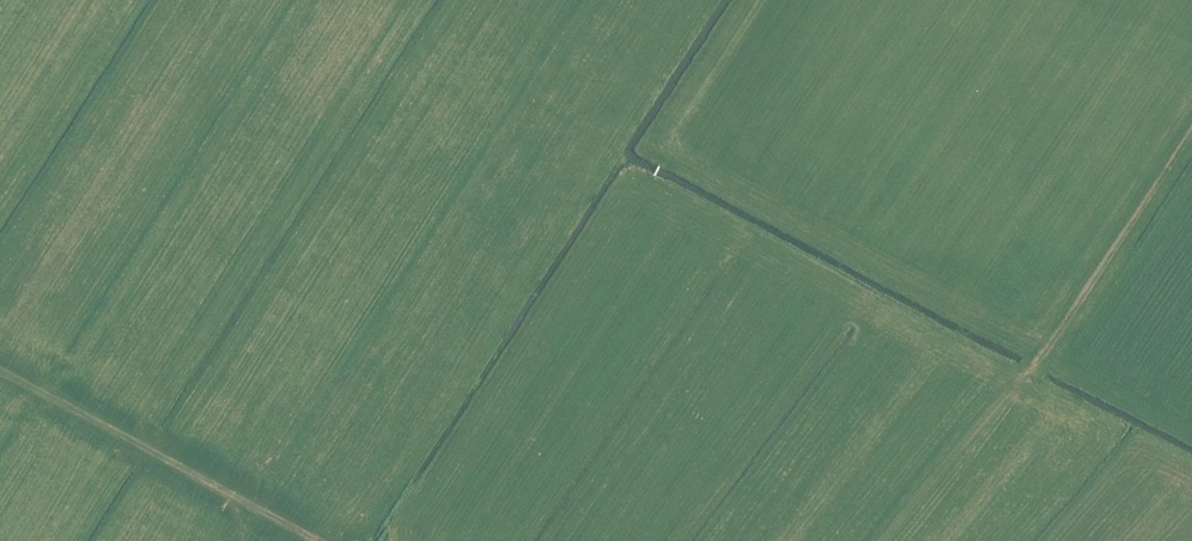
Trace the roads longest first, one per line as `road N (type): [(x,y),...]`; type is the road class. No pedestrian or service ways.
road 1 (track): [(878,540),(1037,355),(1191,123)]
road 2 (track): [(326,540),(0,365)]

